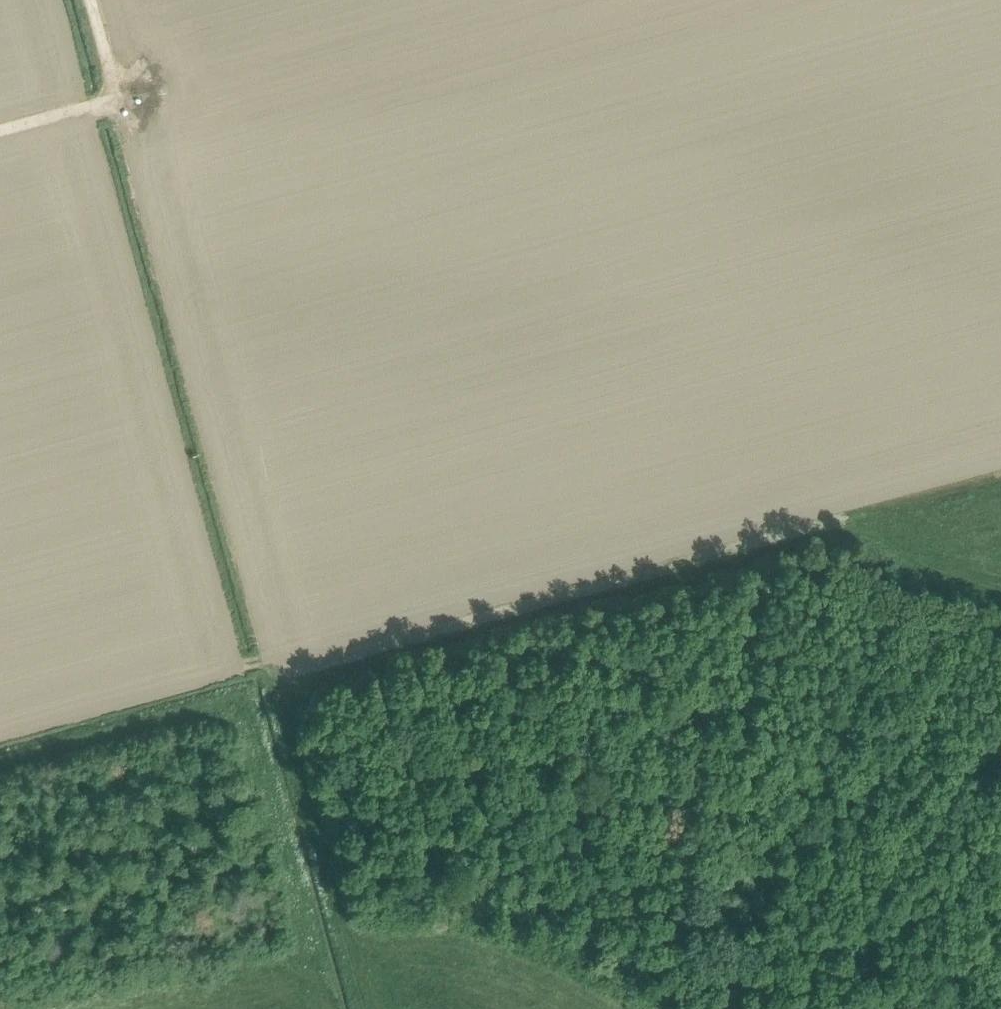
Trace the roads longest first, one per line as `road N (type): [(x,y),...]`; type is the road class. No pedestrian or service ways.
road 1 (track): [(1000,591),(836,531),(246,687),(334,1008)]

